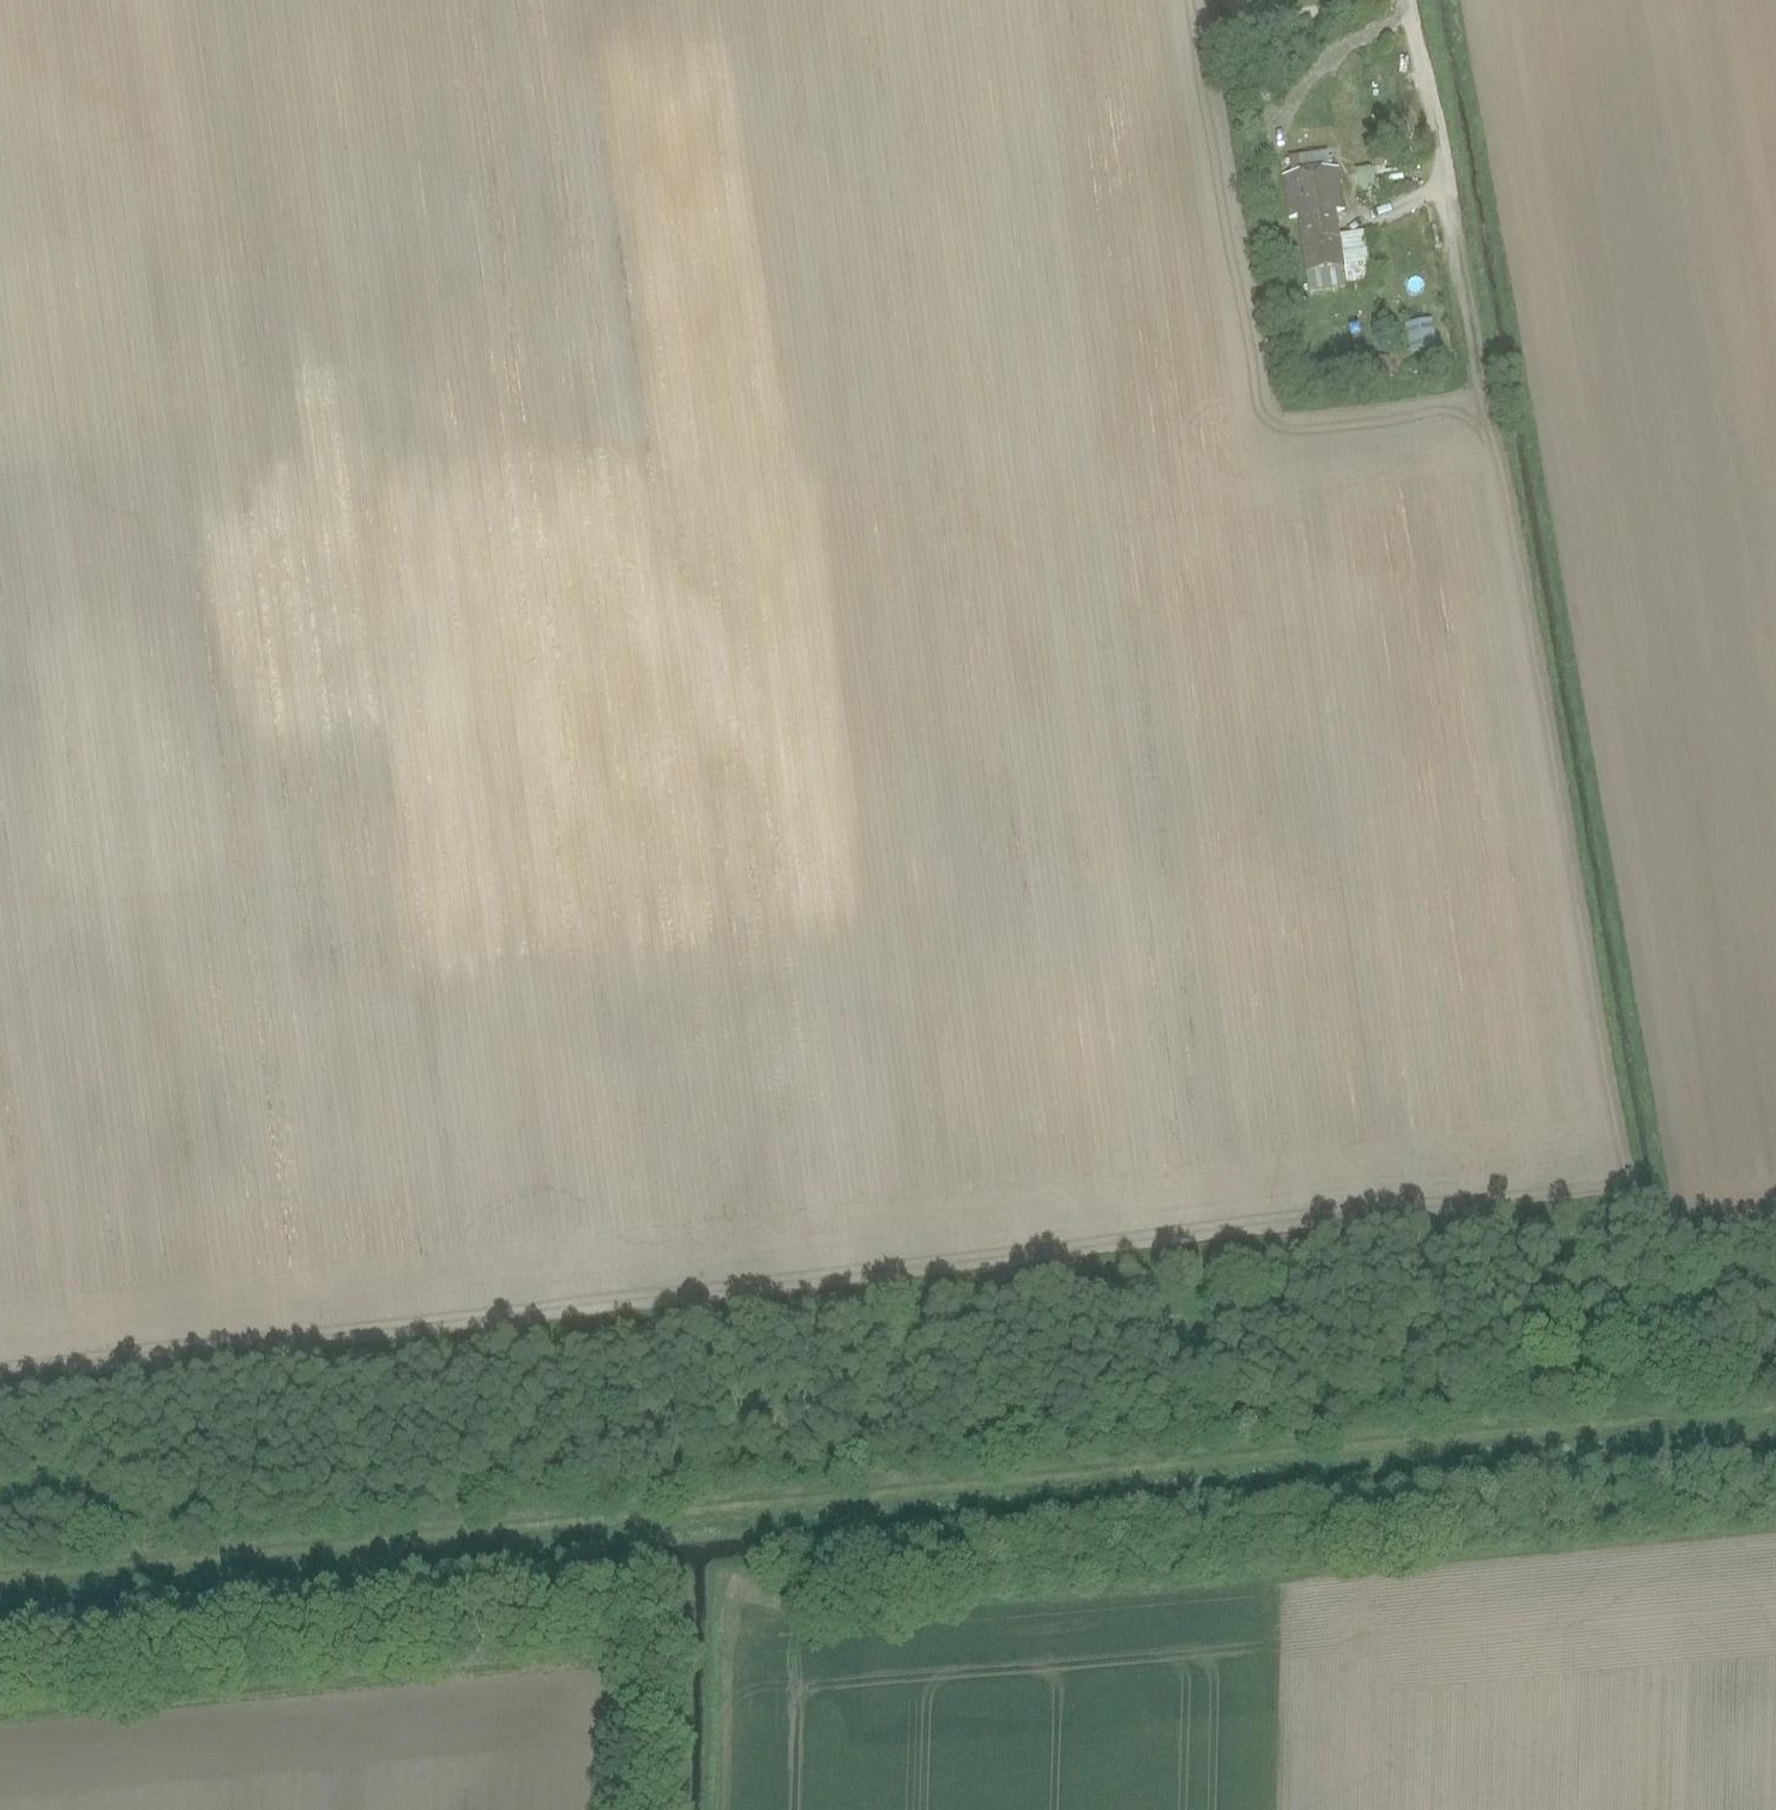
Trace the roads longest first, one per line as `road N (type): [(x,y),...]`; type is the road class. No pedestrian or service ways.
road 1 (track): [(1775,1402),(0,1570)]
road 2 (residential): [(1459,266),(1412,0)]

